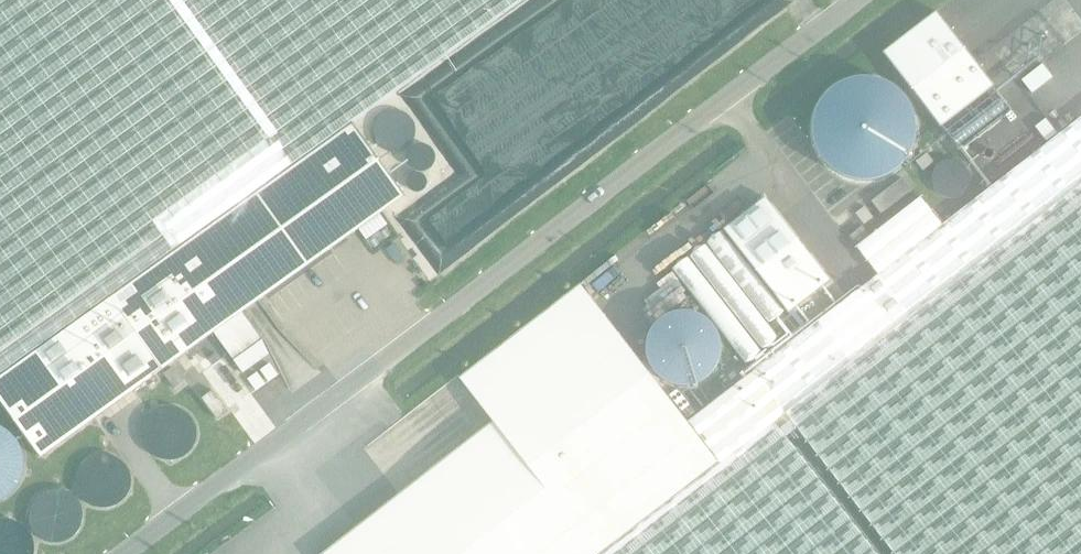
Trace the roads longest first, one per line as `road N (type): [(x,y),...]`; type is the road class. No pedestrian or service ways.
road 1 (unclassified): [(846,0),(133,553)]

